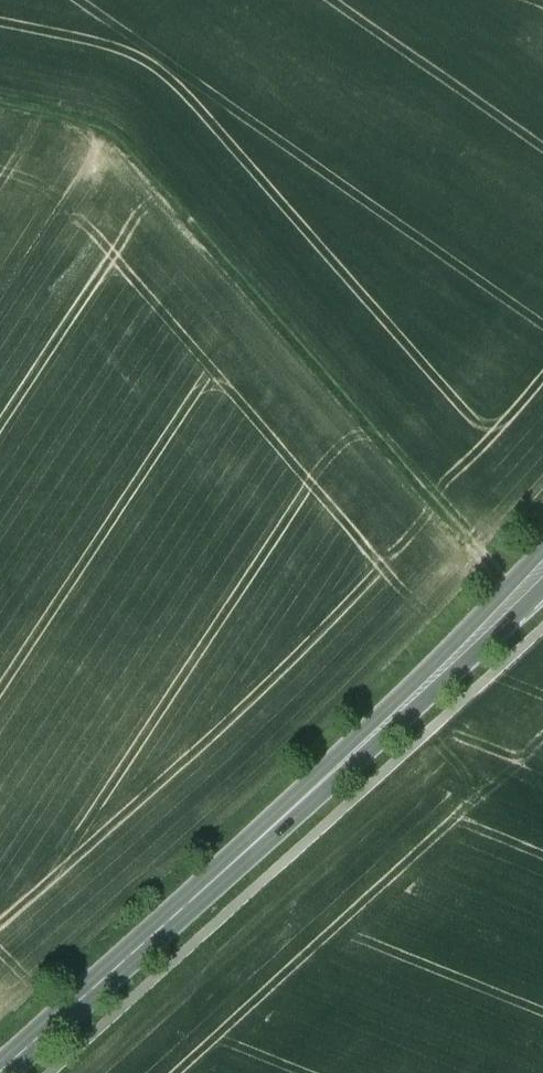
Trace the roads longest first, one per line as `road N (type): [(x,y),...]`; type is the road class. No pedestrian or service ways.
road 1 (secondary): [(542,570),(3,1072)]
road 2 (track): [(517,597),(112,131)]

